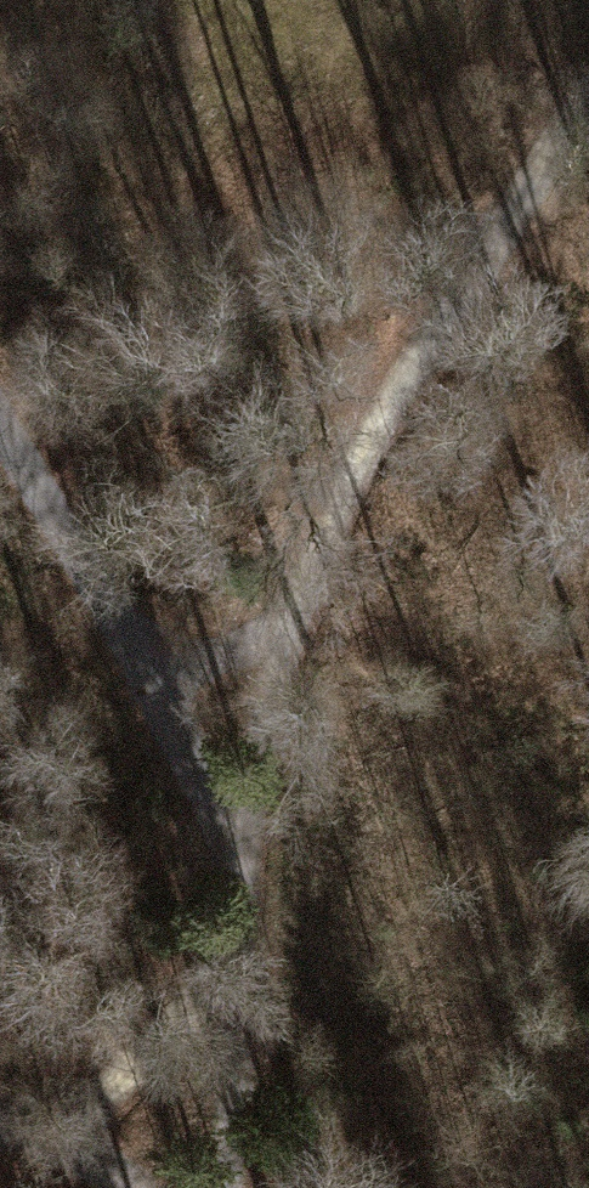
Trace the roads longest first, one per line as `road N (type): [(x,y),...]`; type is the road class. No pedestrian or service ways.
road 1 (track): [(241,998),(243,848),(326,517),(522,168),(588,98)]
road 2 (track): [(0,406),(243,848)]
road 3 (track): [(0,1119),(46,1123),(241,998)]
road 4 (track): [(218,1187),(241,998)]

